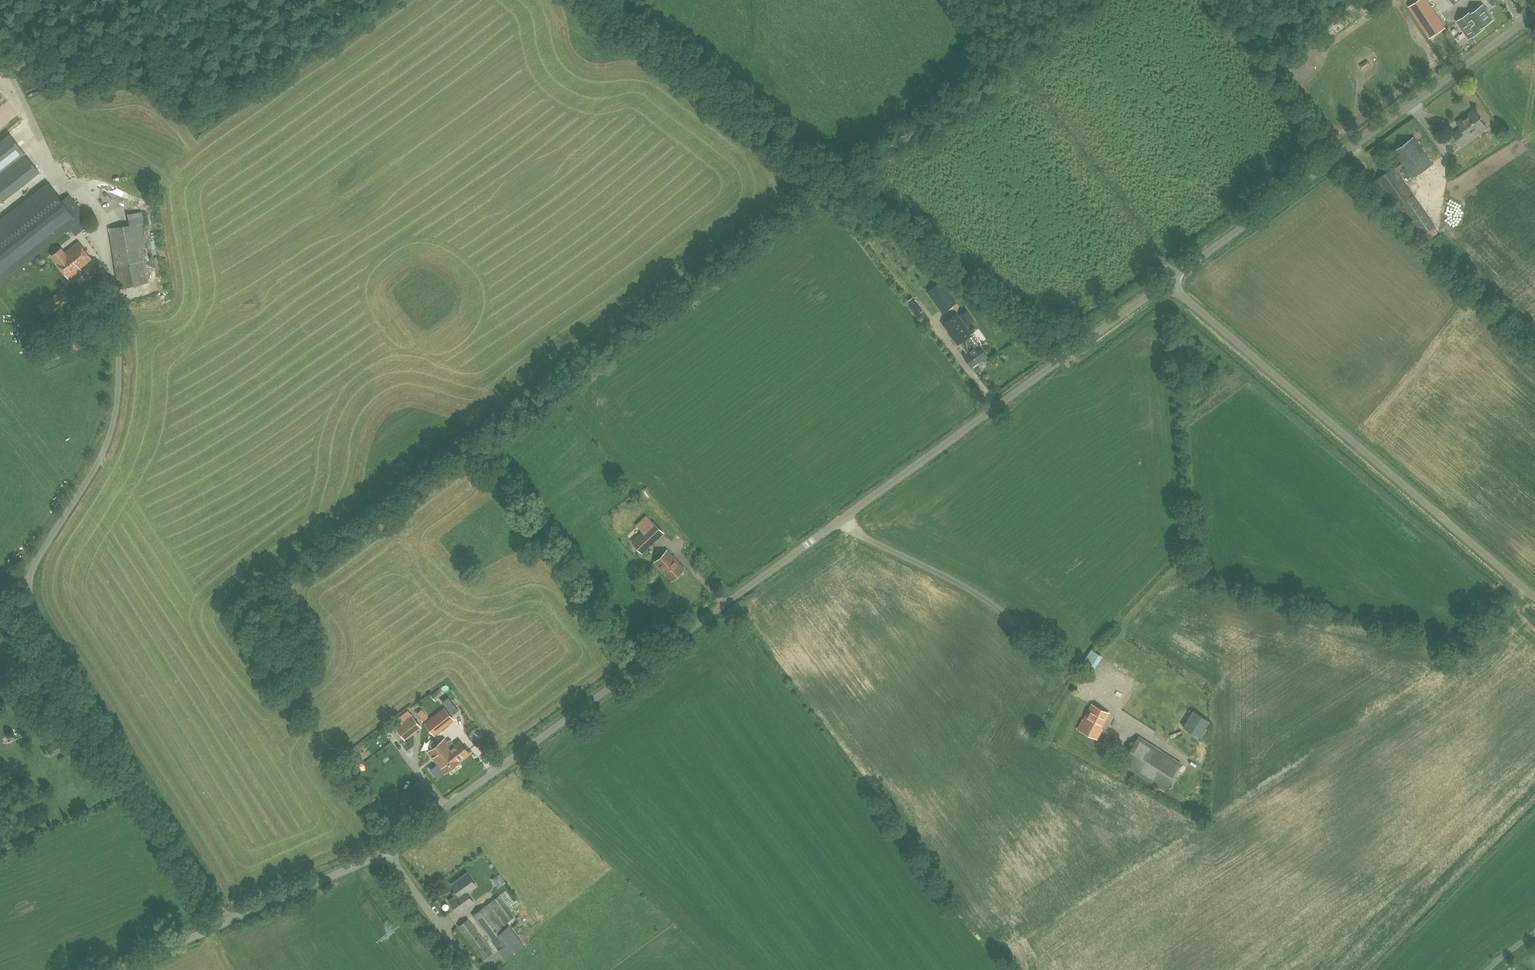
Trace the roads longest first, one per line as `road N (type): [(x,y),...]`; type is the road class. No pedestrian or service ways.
road 1 (unclassified): [(386,850),(1166,282)]
road 2 (unclassified): [(228,921),(73,666),(30,578),(109,443),(119,345)]
road 3 (unclassified): [(1534,596),(1166,282)]
road 4 (unclassified): [(1166,282),(1534,12)]
road 5 (unclassified): [(228,921),(386,850)]
road 6 (unclassified): [(476,969),(386,850)]
road 7 (unclassified): [(114,969),(228,921)]

